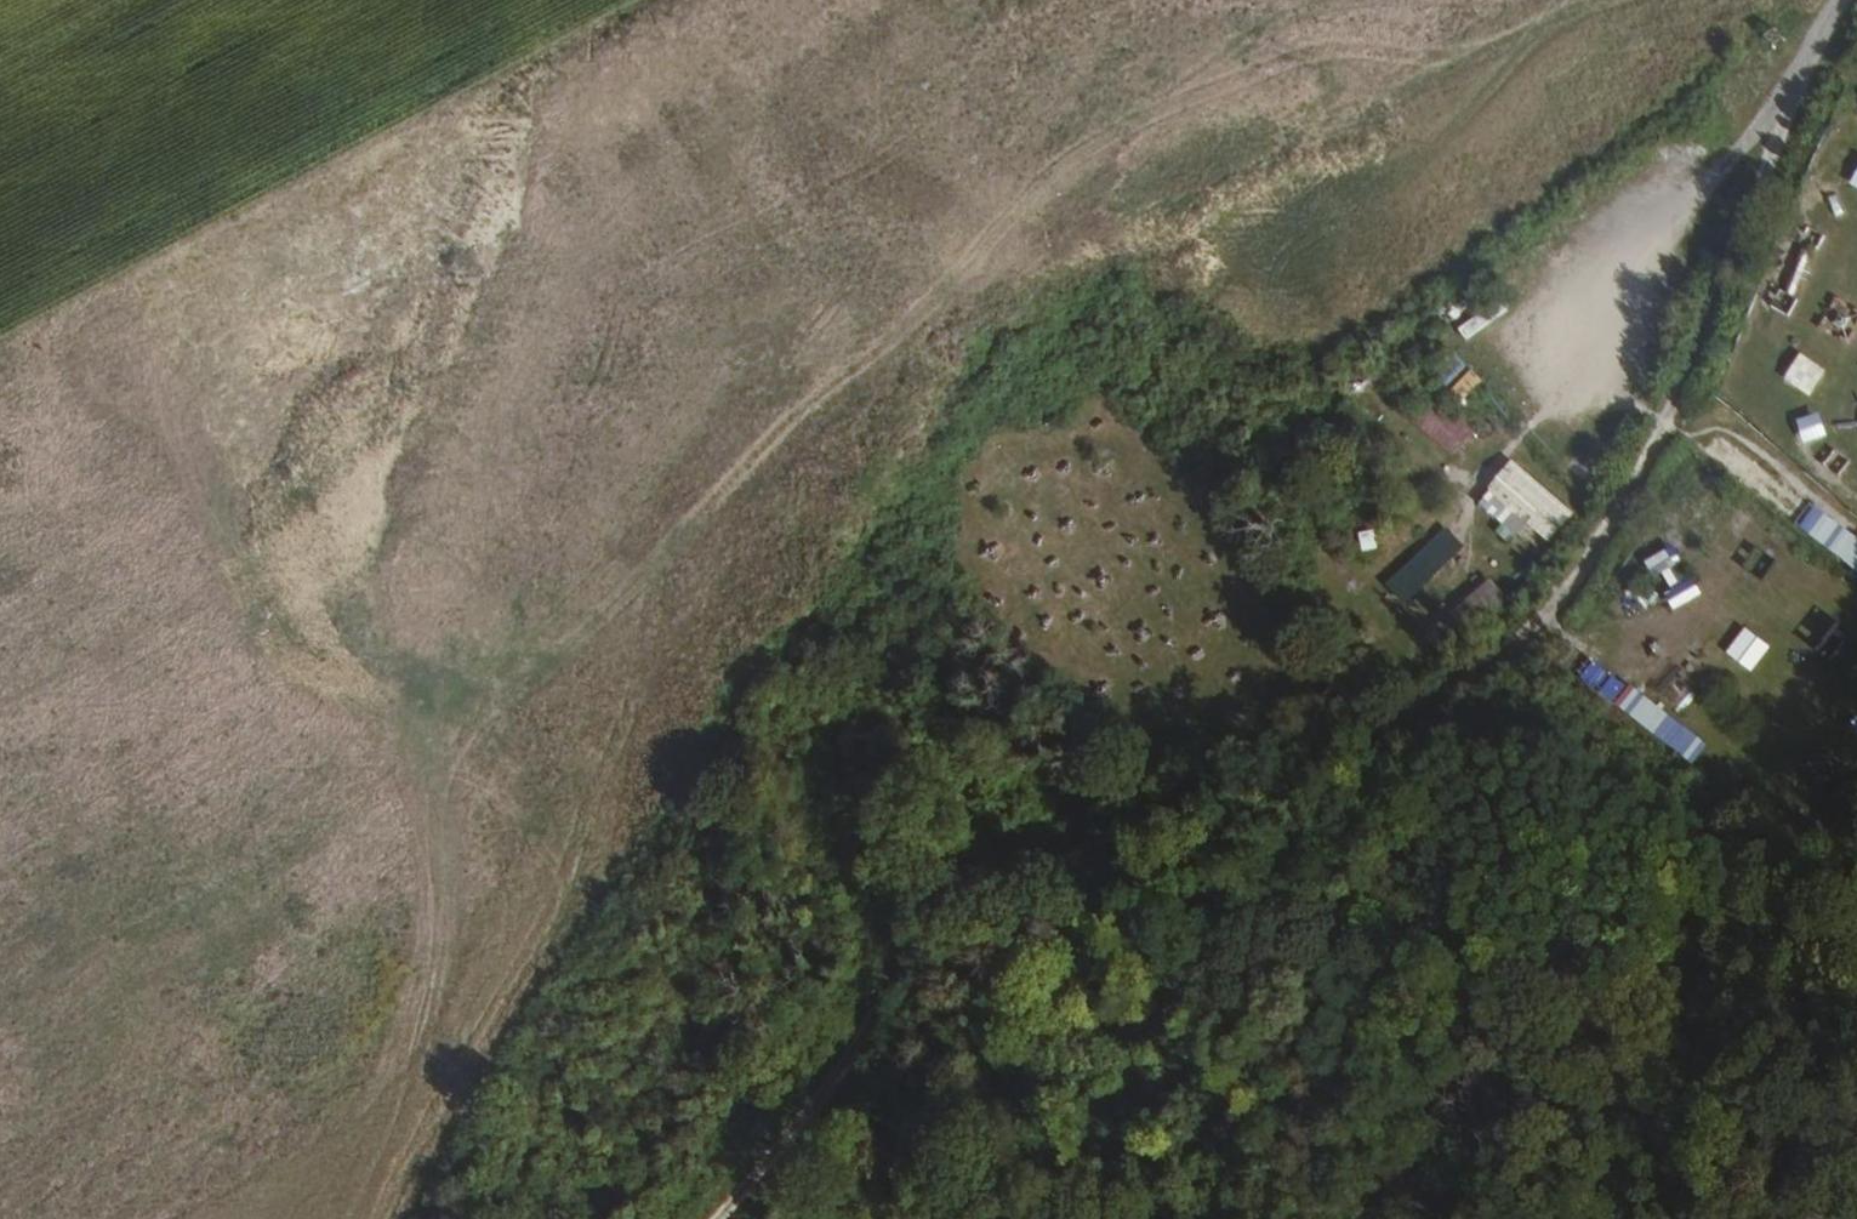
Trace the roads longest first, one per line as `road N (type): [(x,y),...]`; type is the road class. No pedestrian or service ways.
road 1 (track): [(1838,0),(1803,57),(1757,211),(1685,393),(1549,630),(1416,712),(1163,830),(1029,878),(955,932),(816,1124),(725,1218)]

